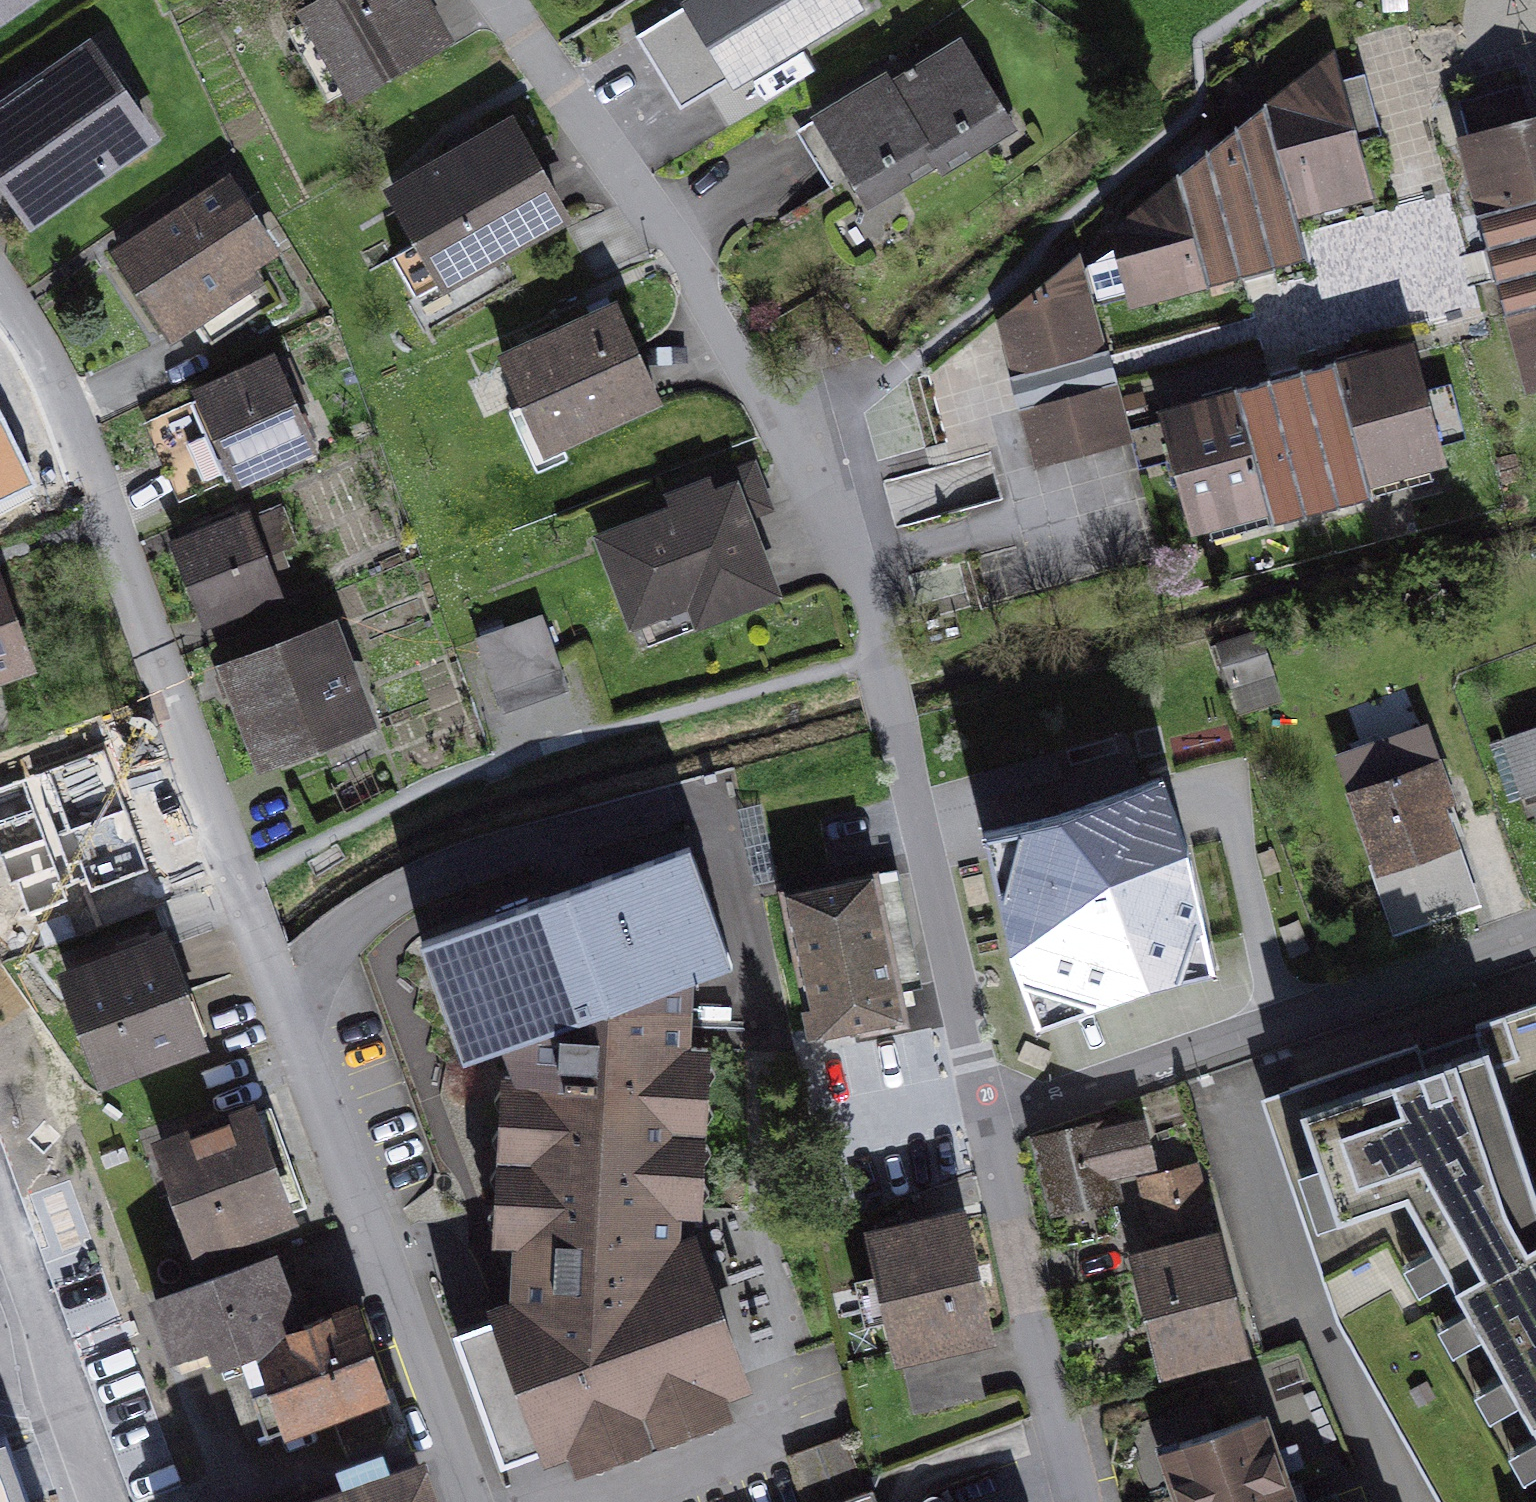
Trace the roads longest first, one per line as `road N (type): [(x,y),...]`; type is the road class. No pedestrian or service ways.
road 1 (residential): [(0,296),(49,363),(242,881),(460,1501)]
road 2 (residential): [(493,0),(791,454),(879,659)]
road 3 (residential): [(991,1117),(1535,941)]
road 4 (residential): [(879,659),(991,1117)]
road 5 (residential): [(991,1117),(1080,1501)]
road 6 (residential): [(105,1501),(0,1206)]

